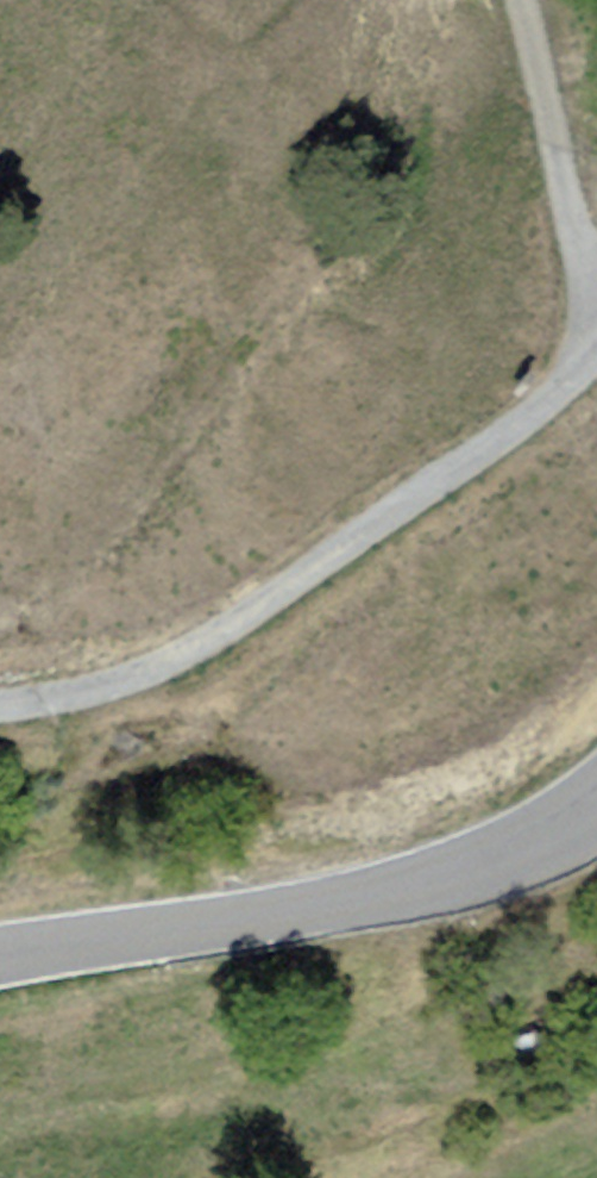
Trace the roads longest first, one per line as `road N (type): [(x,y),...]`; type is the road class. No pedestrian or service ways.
road 1 (track): [(0,703),(57,698),(131,674),(227,625),(506,432),(596,342)]
road 2 (secondary): [(0,958),(406,887),(506,856),(596,811)]
road 3 (track): [(596,276),(555,157),(521,0)]

